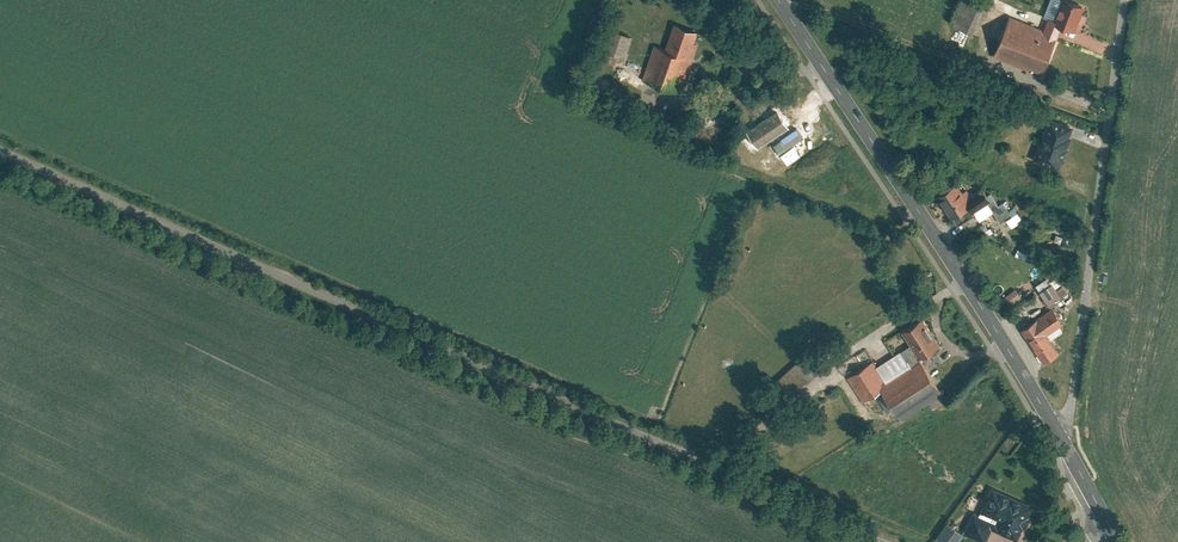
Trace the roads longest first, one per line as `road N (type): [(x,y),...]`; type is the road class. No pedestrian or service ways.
road 1 (unclassified): [(880,541),(0,147)]
road 2 (tertiary): [(776,0),(1063,436)]
road 3 (unclassified): [(1063,436),(1123,0)]

